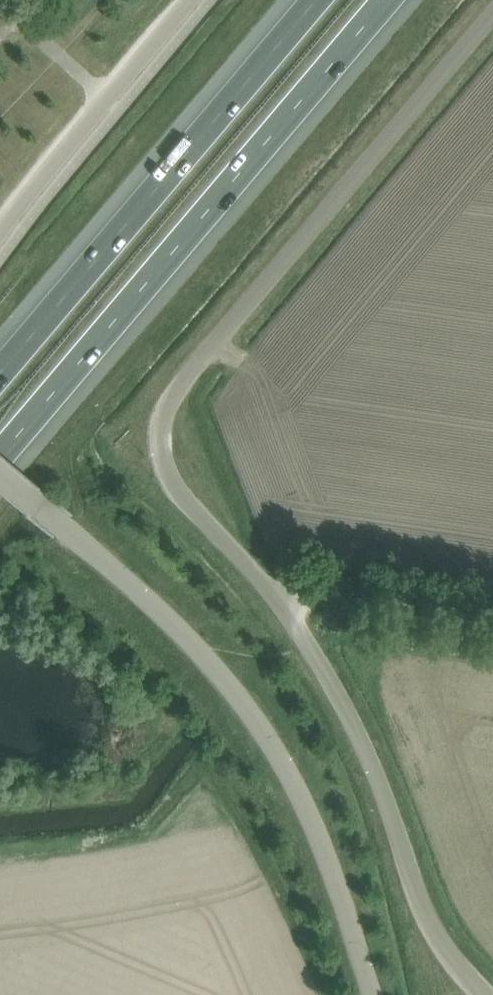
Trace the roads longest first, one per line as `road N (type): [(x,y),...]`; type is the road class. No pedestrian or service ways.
road 1 (unclassified): [(482,994),(428,918),(334,689),(240,556),(175,485),(159,450),(165,405),(492,18)]
road 2 (unclassified): [(369,994),(307,808),(254,717),(182,635),(0,473)]
road 3 (motorway): [(0,452),(385,0)]
road 4 (motorway): [(315,0),(0,372)]
road 5 (unclassified): [(0,238),(189,0)]
road 6 (track): [(254,574),(492,588)]

